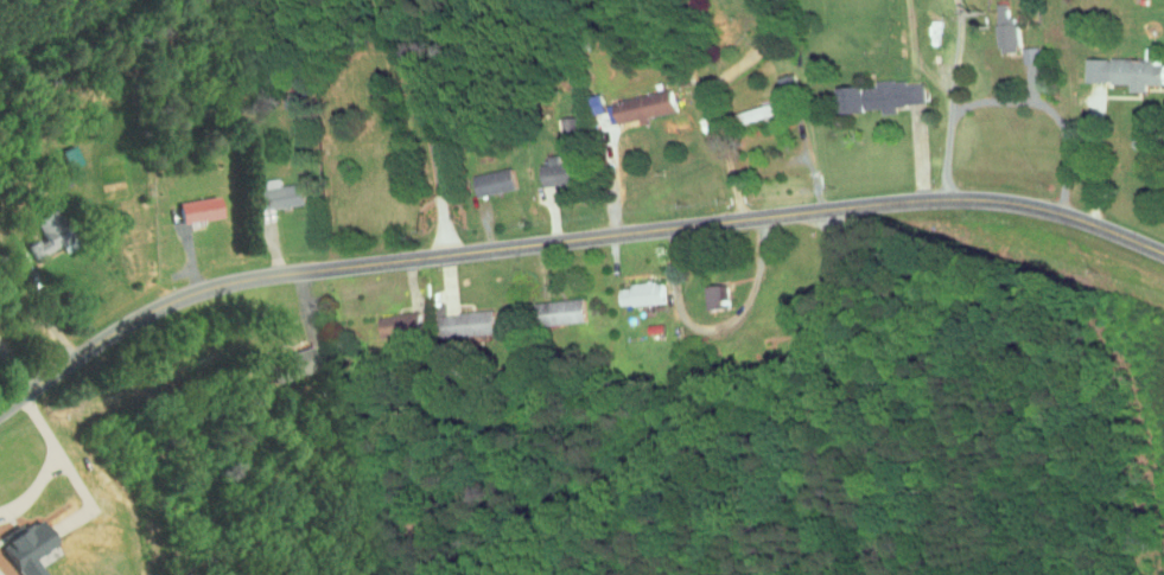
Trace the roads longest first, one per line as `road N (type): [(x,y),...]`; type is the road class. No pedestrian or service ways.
road 1 (tertiary): [(0,413),(174,299),(279,271),(930,196),(1028,200),(1163,246)]
road 2 (residential): [(887,574),(834,205)]

